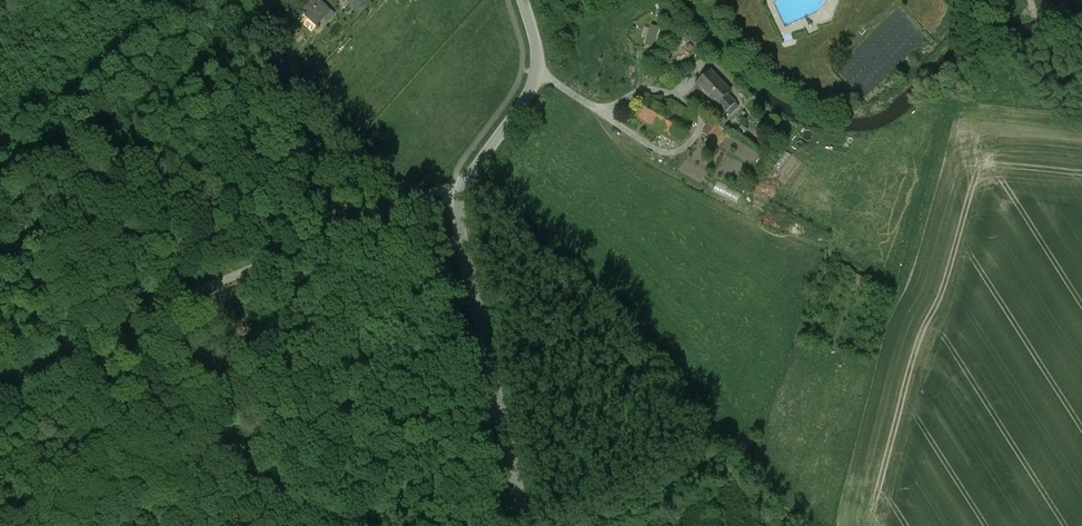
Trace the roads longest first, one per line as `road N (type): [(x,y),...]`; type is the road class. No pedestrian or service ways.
road 1 (unclassified): [(522,0),(536,49),(535,79),(458,198),(527,525)]
road 2 (track): [(461,188),(417,197),(0,373)]
road 3 (track): [(417,197),(304,86)]

